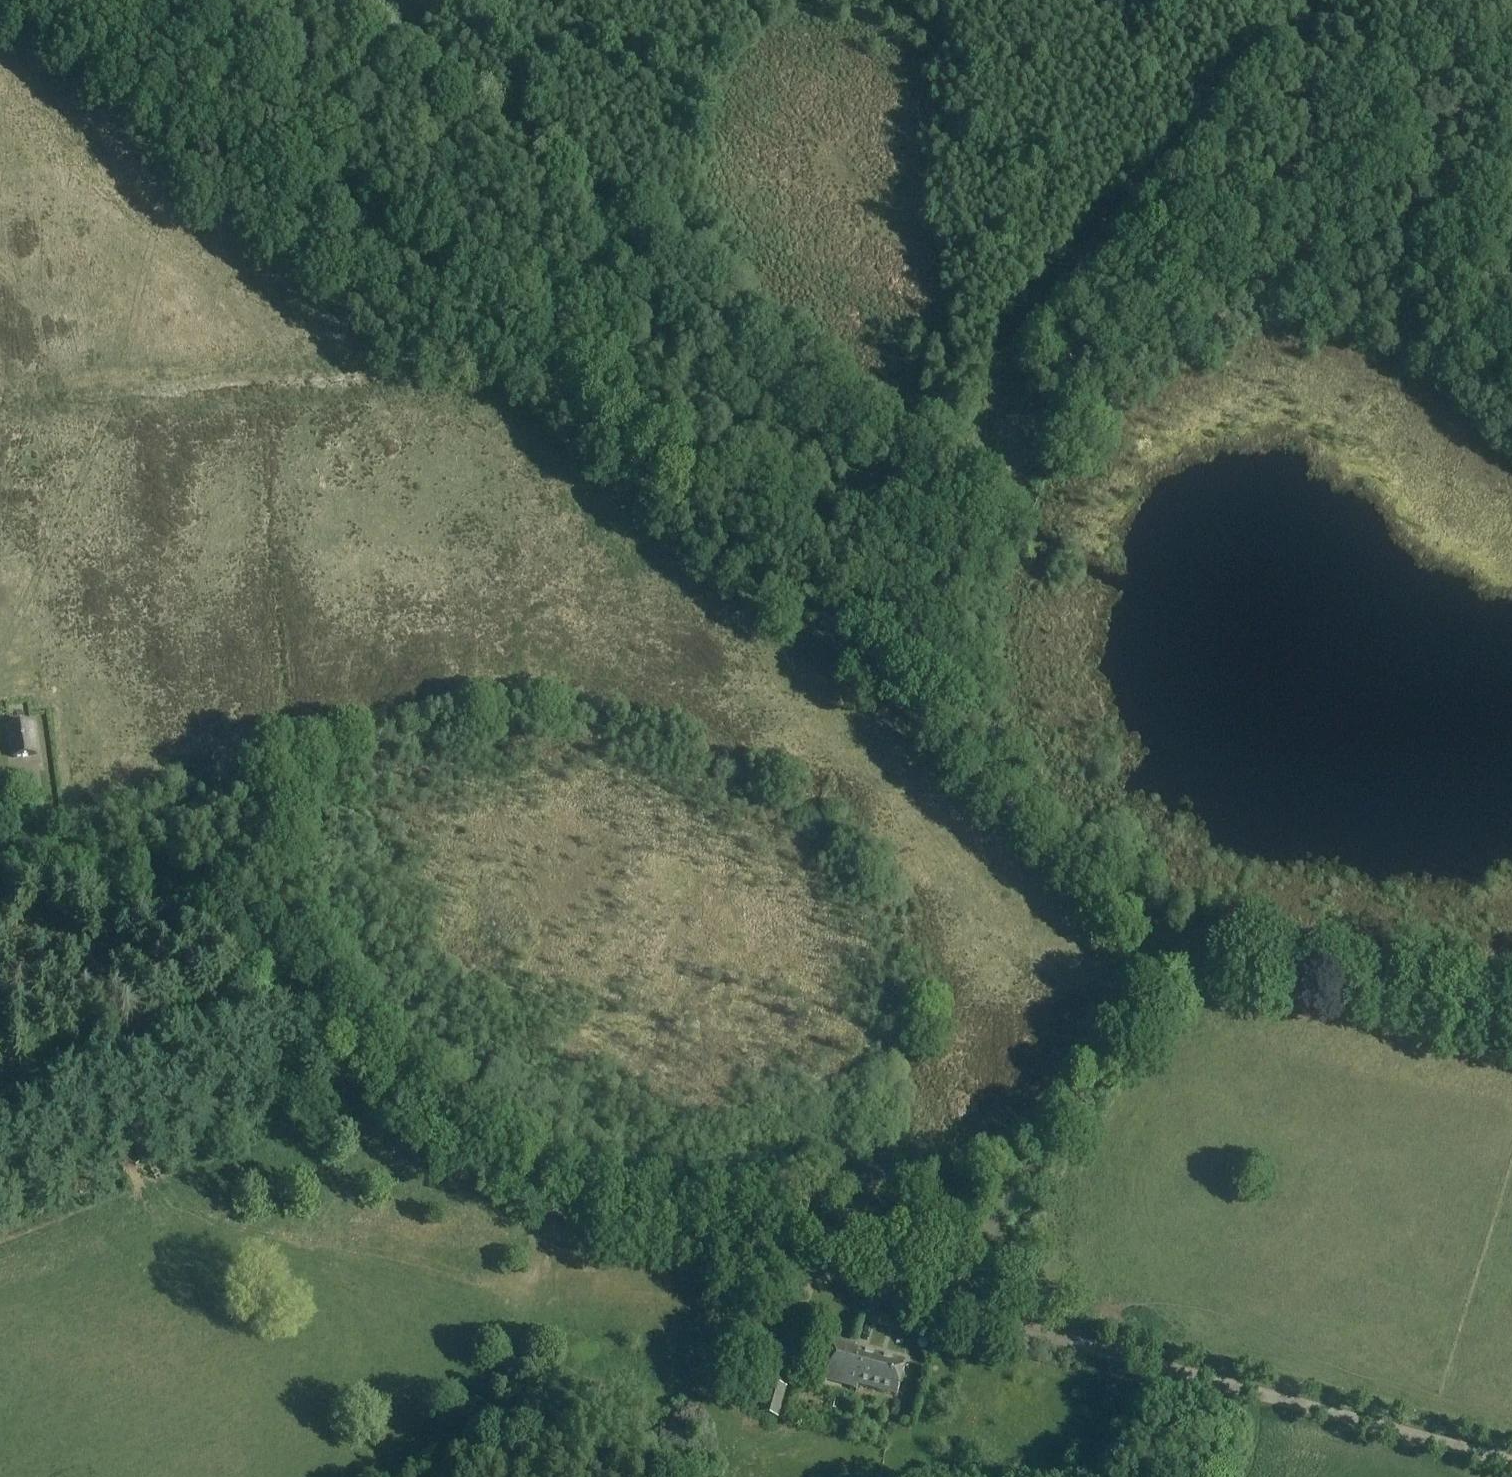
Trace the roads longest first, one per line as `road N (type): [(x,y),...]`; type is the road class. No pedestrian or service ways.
road 1 (track): [(1188,962),(112,0)]
road 2 (track): [(1511,1463),(942,1304)]
road 3 (track): [(290,995),(0,1113)]

